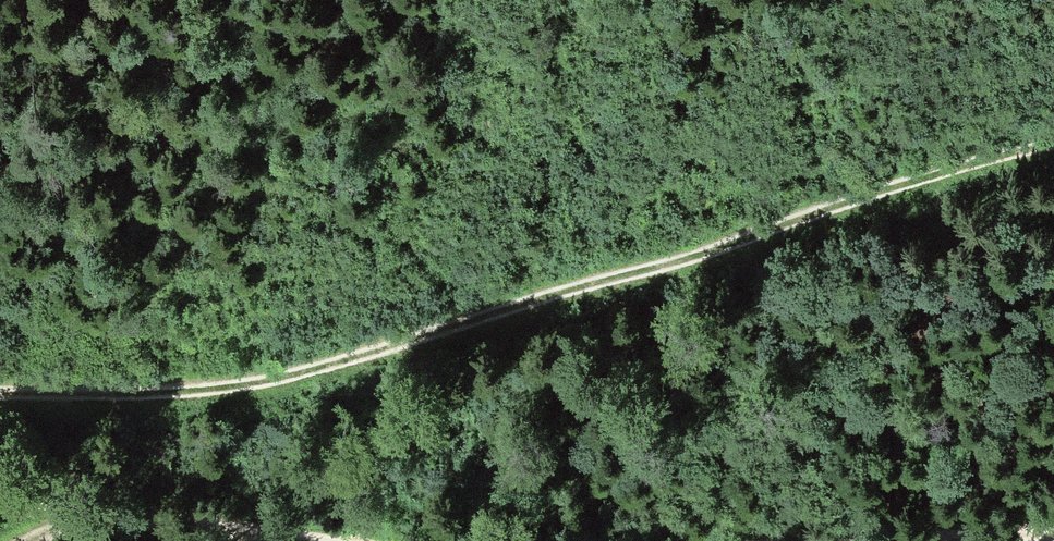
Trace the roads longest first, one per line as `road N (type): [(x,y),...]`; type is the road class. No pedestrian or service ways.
road 1 (track): [(0,394),(229,389),(1053,143)]
road 2 (track): [(0,486),(267,540)]

